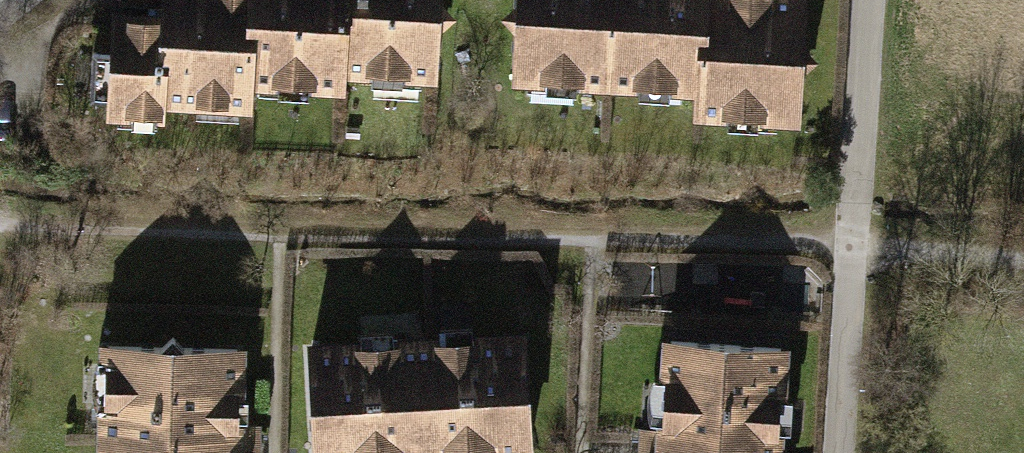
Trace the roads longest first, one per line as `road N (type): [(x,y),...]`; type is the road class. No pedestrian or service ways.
road 1 (residential): [(863,0),(850,241)]
road 2 (residential): [(837,452),(850,241)]

